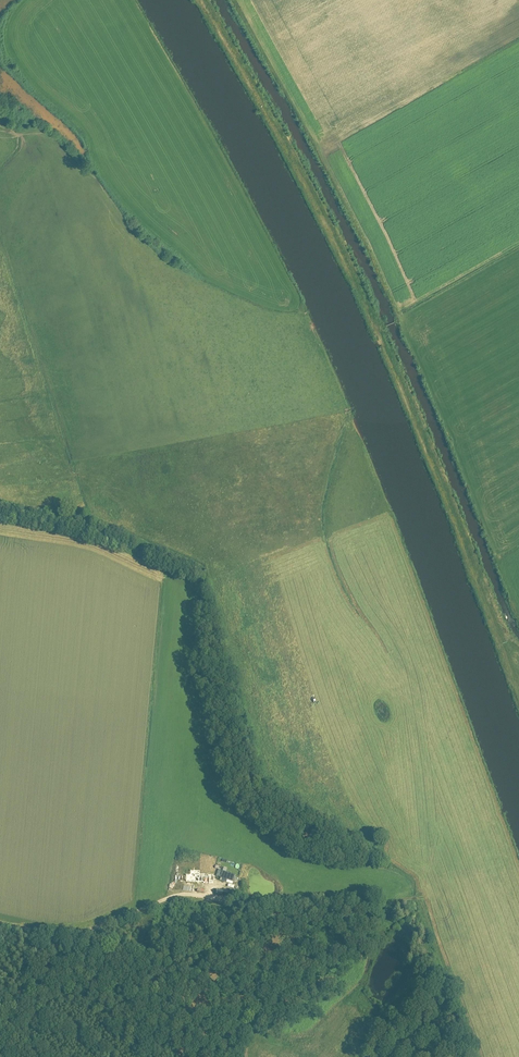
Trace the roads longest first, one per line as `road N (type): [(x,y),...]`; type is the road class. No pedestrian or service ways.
road 1 (track): [(182,897),(279,912),(420,901),(432,954),(455,990),(469,1056)]
road 2 (track): [(181,1056),(177,958),(80,932)]

